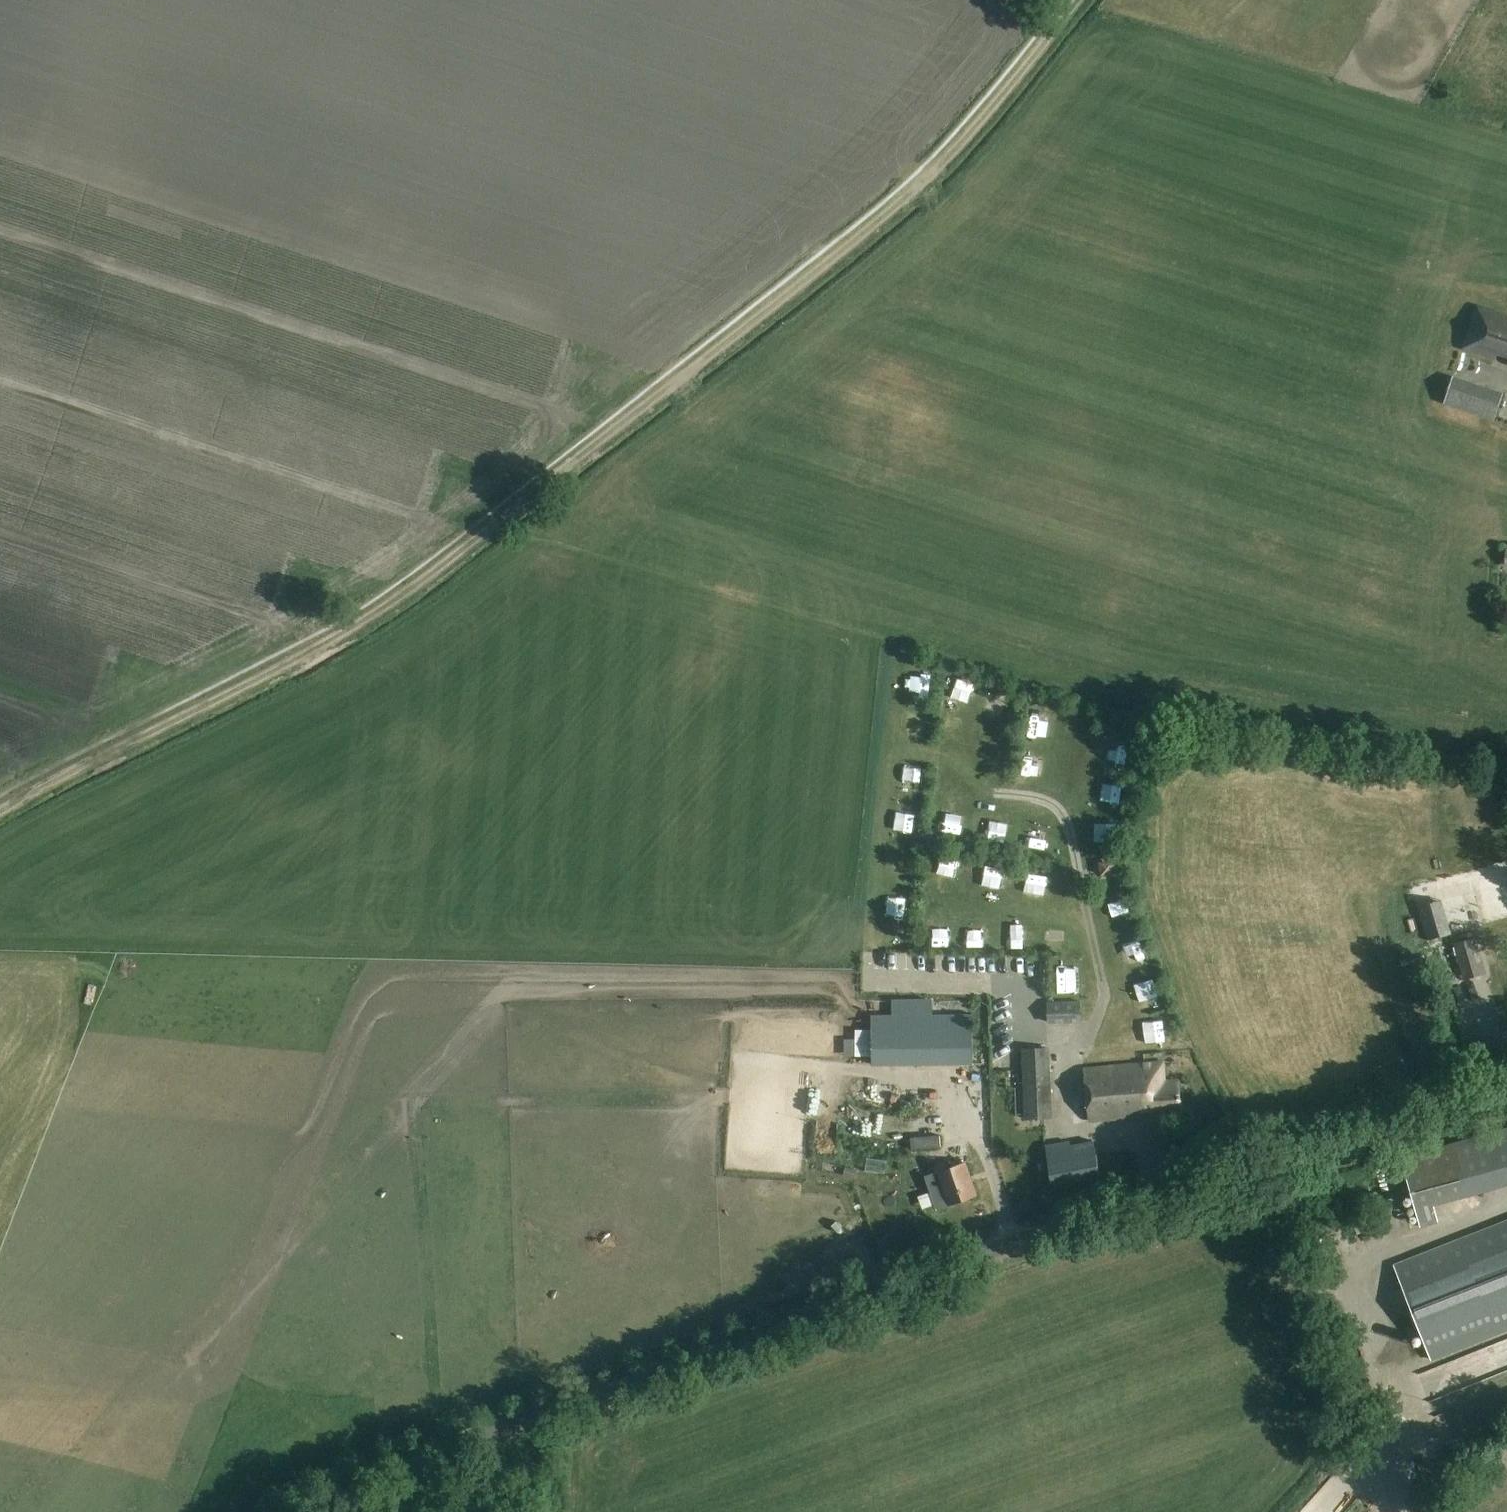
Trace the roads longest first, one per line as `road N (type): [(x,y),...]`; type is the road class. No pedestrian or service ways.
road 1 (track): [(0,810),(335,641),(446,567),(872,229),(952,157),(1081,0)]
road 2 (unclassified): [(299,1511),(506,1426),(1192,1190),(1506,1103)]

